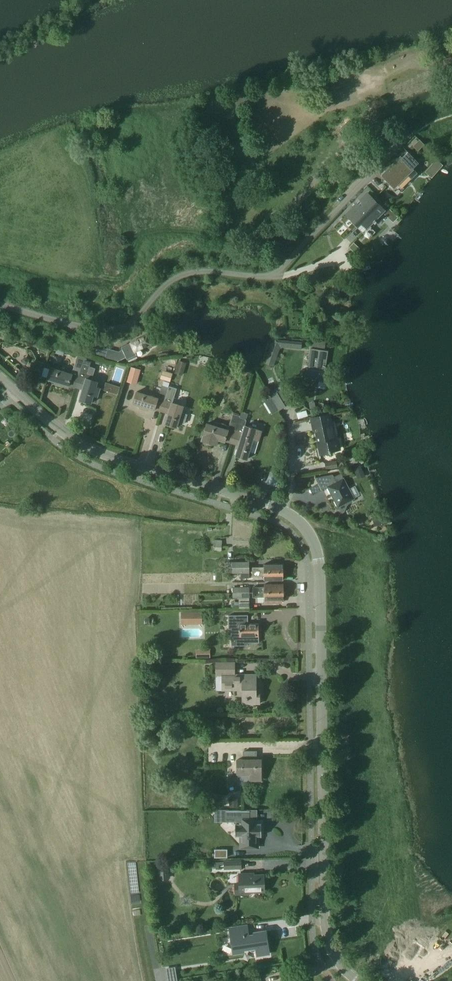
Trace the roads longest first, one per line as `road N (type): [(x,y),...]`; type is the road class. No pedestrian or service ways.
road 1 (tertiary): [(357,980),(339,963),(325,918),(322,560),(305,524),(282,511)]
road 2 (residential): [(402,143),(272,276),(177,276),(134,321),(109,330),(0,305)]
road 3 (tertiary): [(282,511),(87,448),(0,378)]

